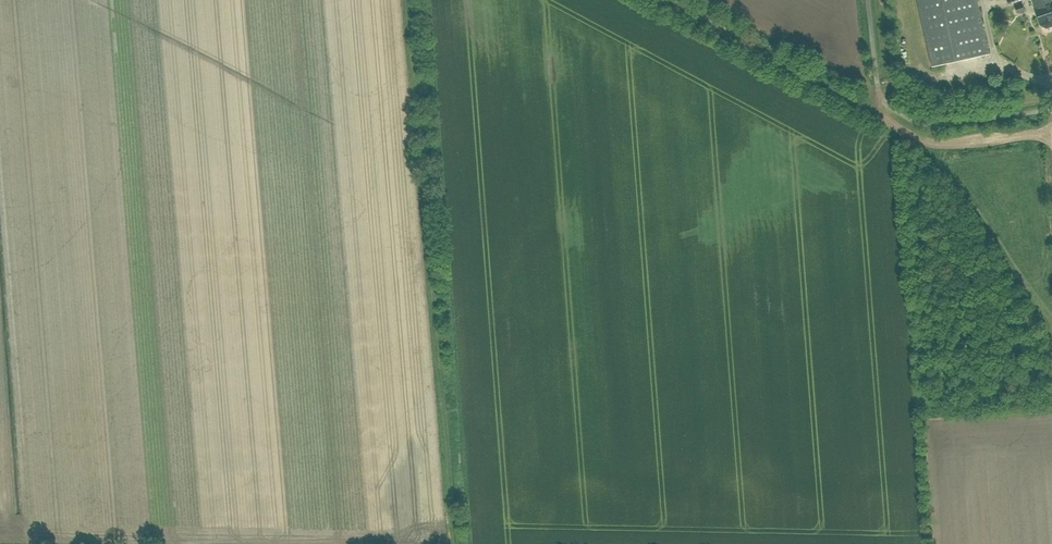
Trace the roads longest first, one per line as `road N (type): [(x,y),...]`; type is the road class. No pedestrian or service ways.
road 1 (track): [(456,543),(409,0)]
road 2 (track): [(665,0),(932,144),(1051,131)]
road 3 (track): [(925,141),(1051,332)]

